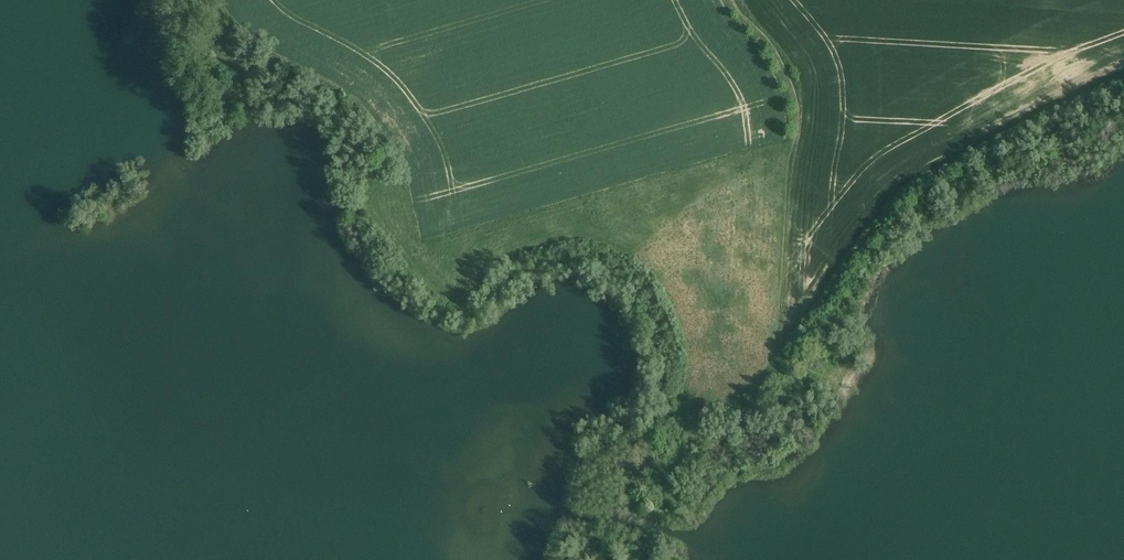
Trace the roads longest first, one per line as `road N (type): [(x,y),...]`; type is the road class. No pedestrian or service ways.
road 1 (track): [(734,0),(766,37),(797,104),(782,372)]

